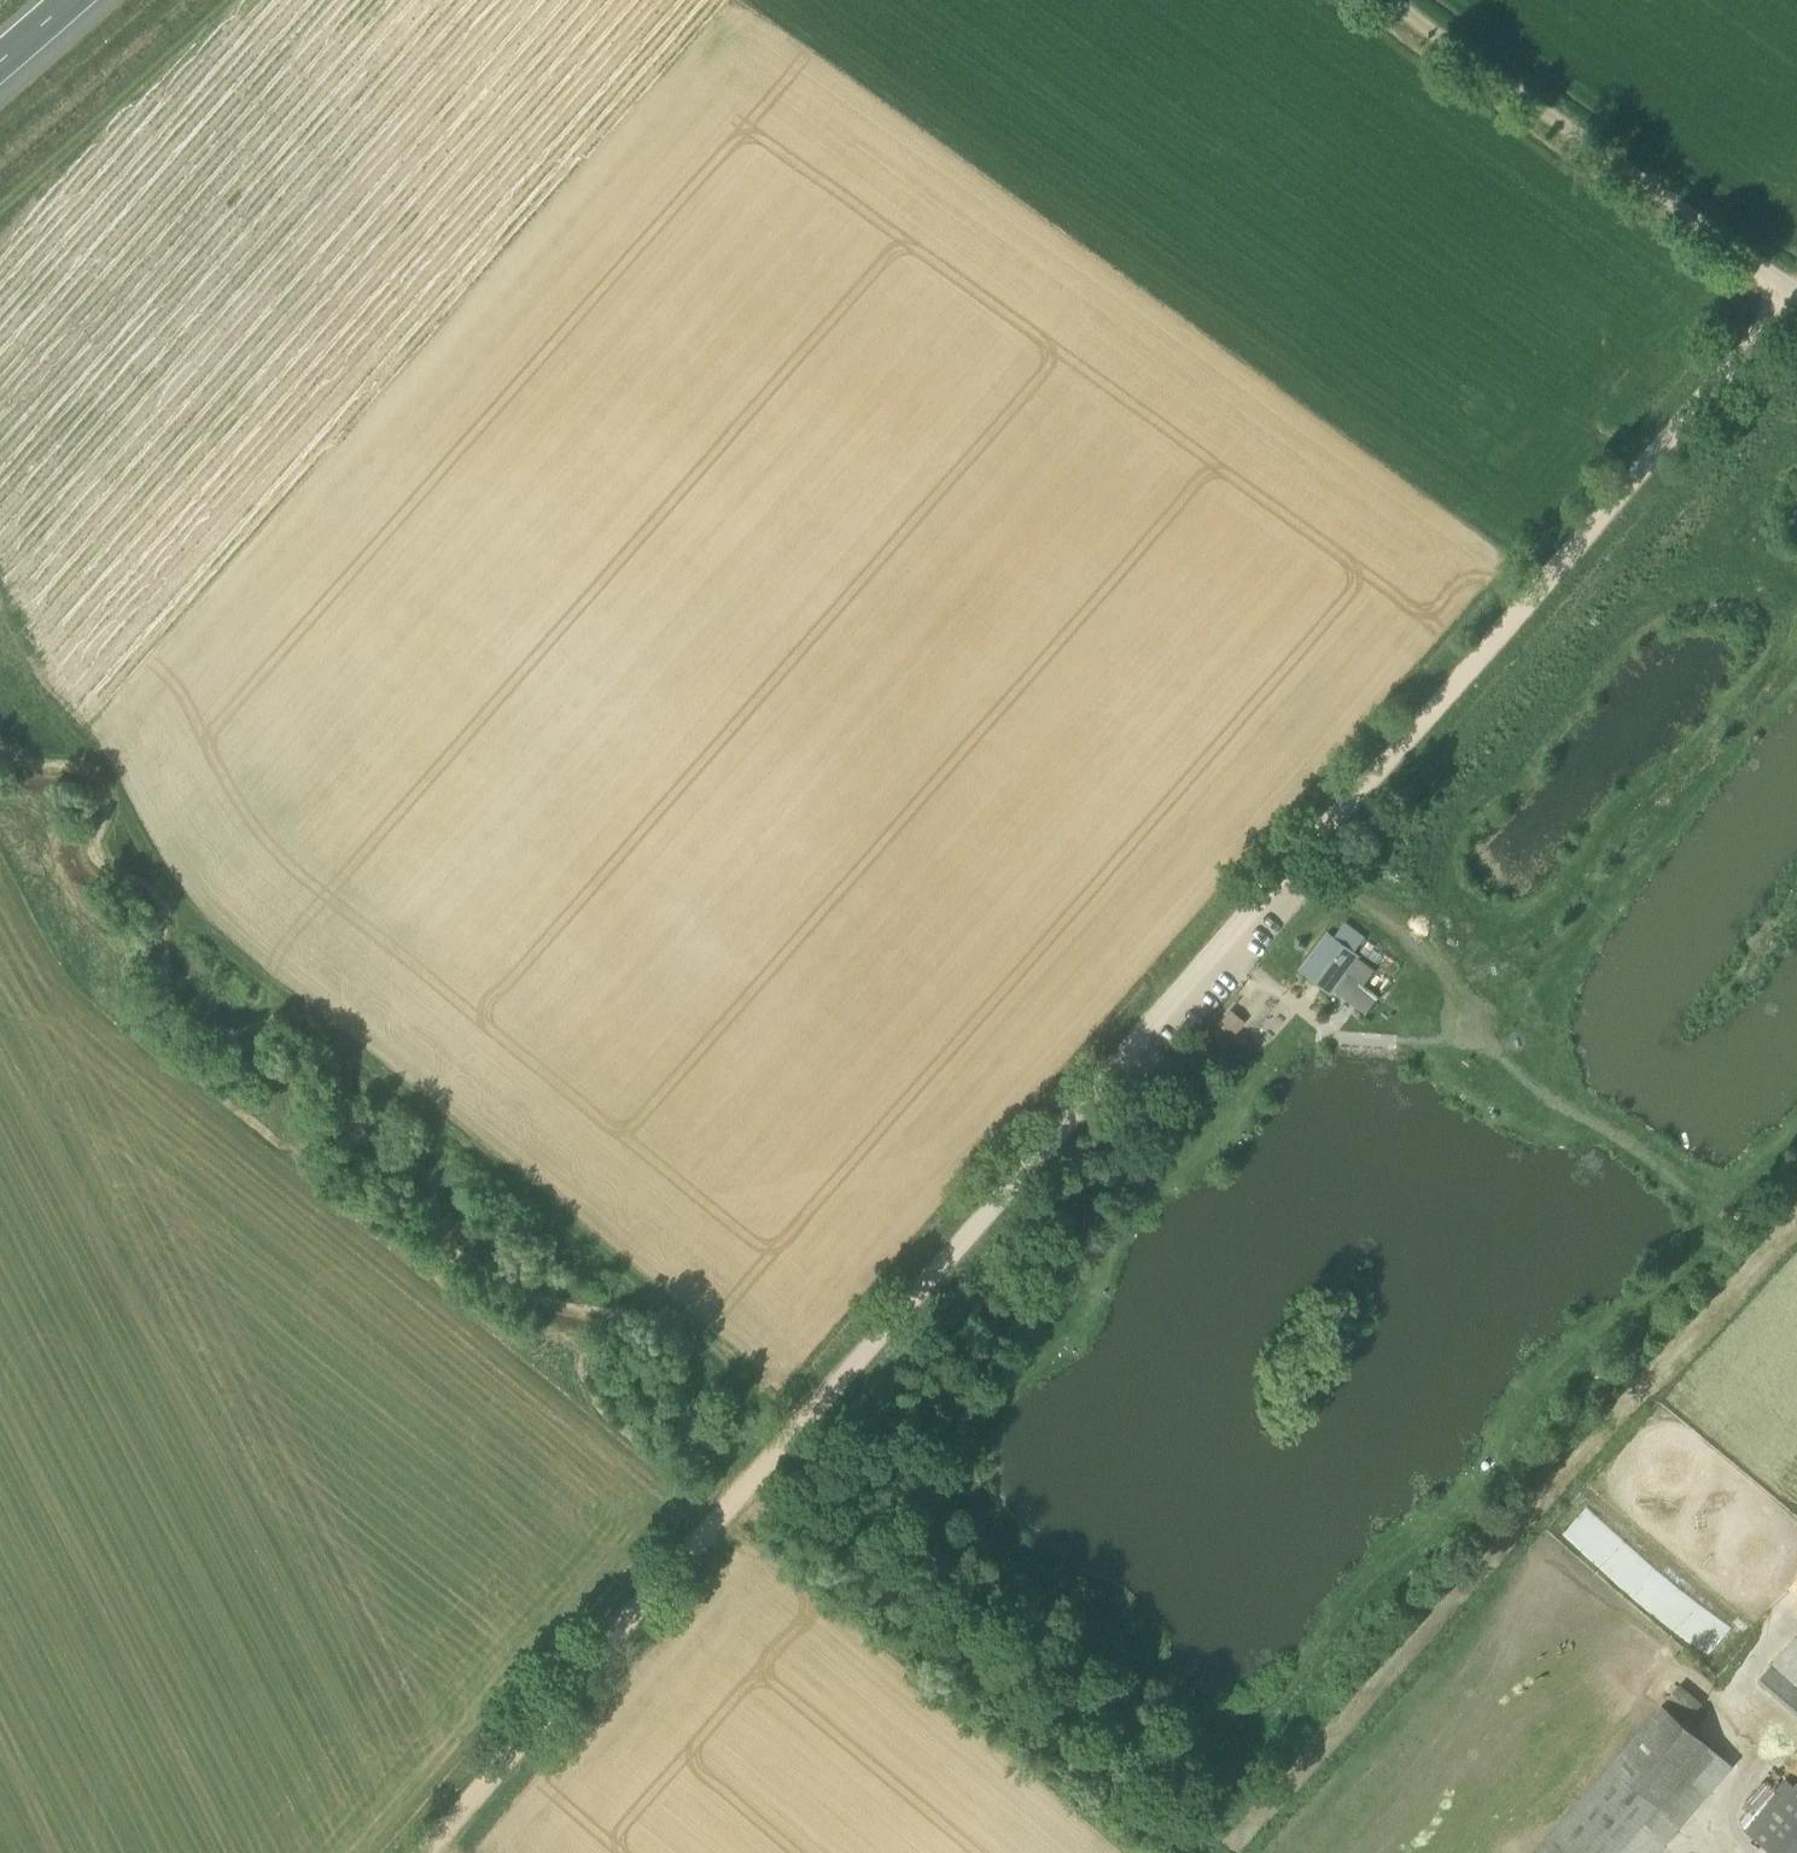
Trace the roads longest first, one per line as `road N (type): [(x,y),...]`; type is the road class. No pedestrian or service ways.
road 1 (track): [(1796,294),(768,1464)]
road 2 (track): [(426,1852),(768,1464)]
road 3 (unclassified): [(1796,292),(1394,0)]

